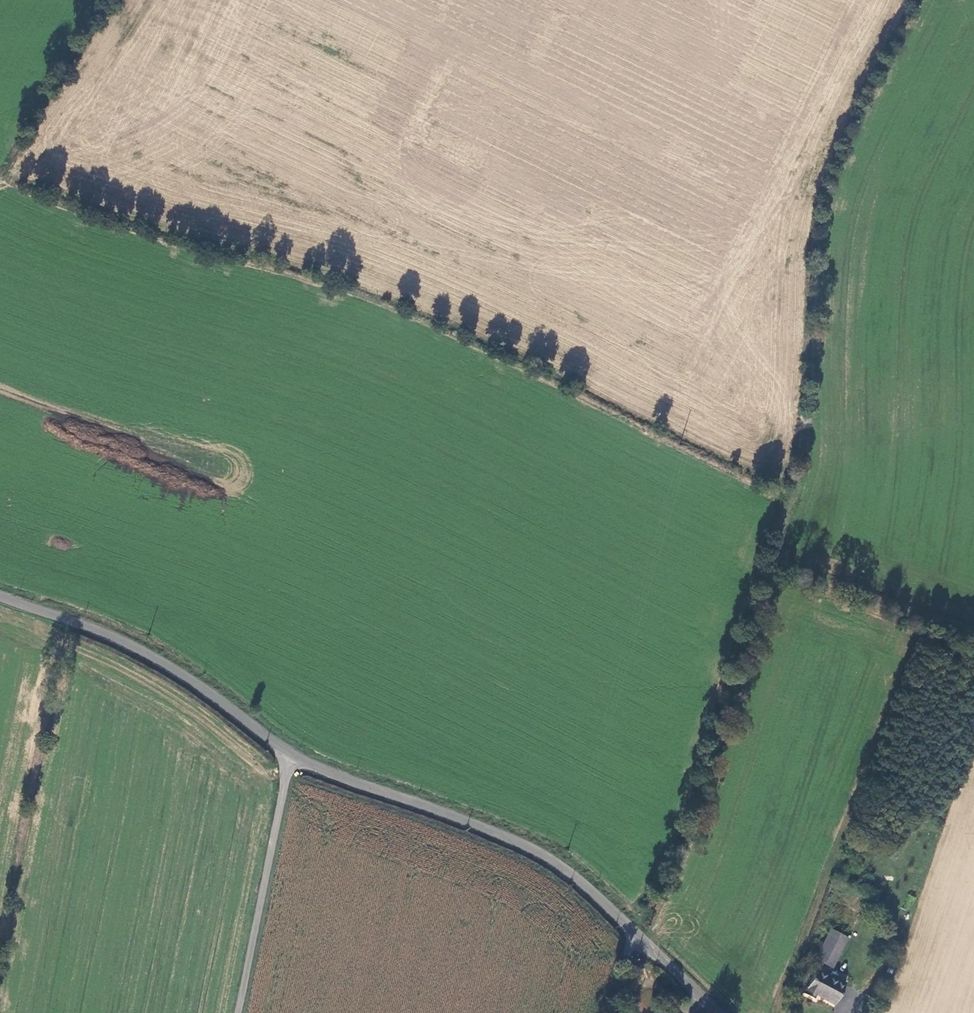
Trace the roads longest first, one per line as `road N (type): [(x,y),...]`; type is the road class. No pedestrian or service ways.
road 1 (unclassified): [(290,754),(534,850),(637,934)]
road 2 (unclassified): [(0,596),(141,652),(290,754)]
road 3 (unclassified): [(290,754),(239,1012)]

